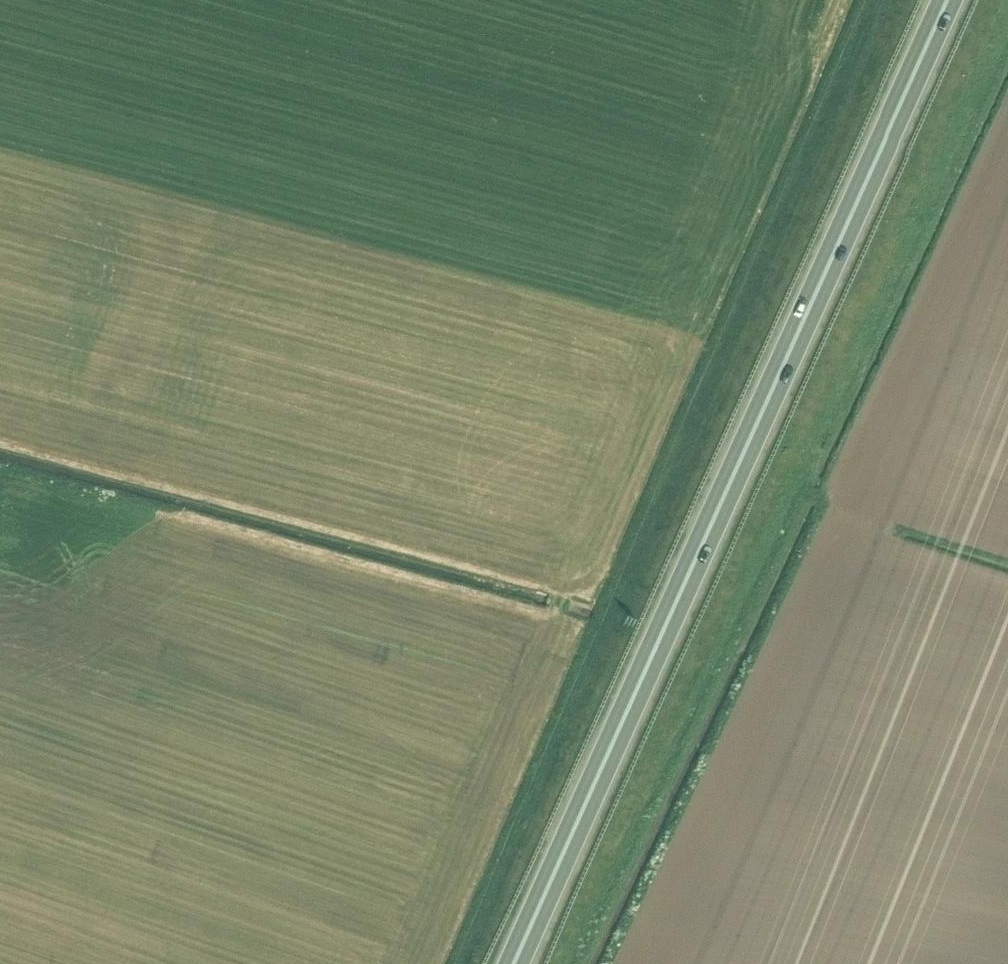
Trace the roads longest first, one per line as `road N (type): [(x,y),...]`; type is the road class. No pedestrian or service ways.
road 1 (trunk): [(514,963),(954,0)]

